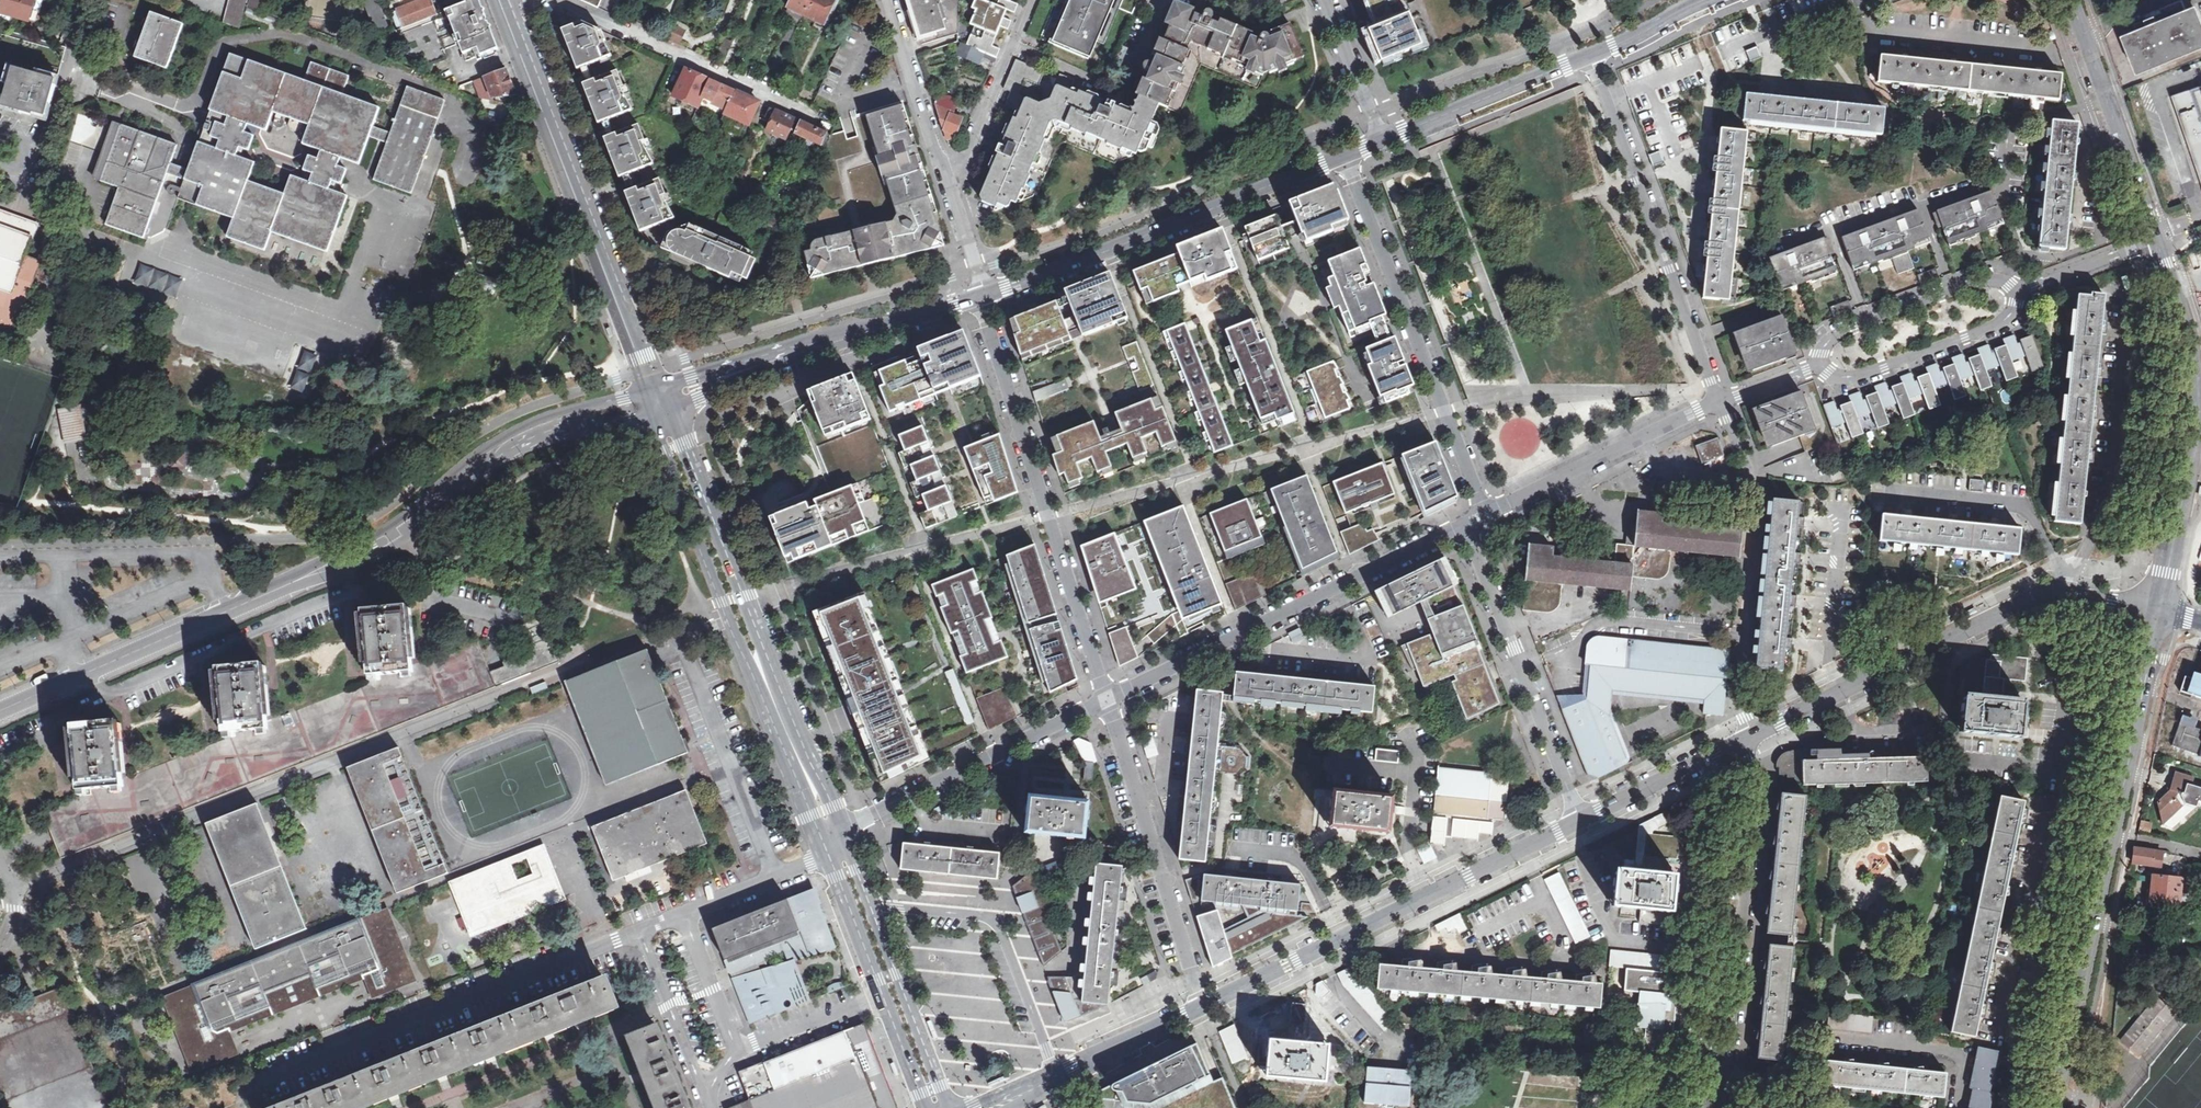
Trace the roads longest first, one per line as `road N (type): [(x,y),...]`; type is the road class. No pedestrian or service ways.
road 1 (residential): [(15,891),(575,663)]
road 2 (secondary): [(0,712),(406,533),(505,449)]
road 3 (tertiary): [(2156,609),(2052,1107)]
road 4 (tertiary): [(2156,609),(2039,595),(1760,730)]
road 5 (residential): [(982,296),(1107,699)]
road 6 (residential): [(246,1086),(639,933)]
road 7 (tertiary): [(1577,823),(1201,1007)]
road 8 (secondary): [(655,388),(507,0)]
road 9 (residential): [(1107,699),(1464,523)]
road 10 (secondary): [(982,296),(1343,155)]
road 11 (residential): [(1343,155),(1486,513)]
road 12 (tertiary): [(2154,240),(2187,335),(2196,395),(2156,609)]
road 13 (unclassified): [(1722,1107),(1760,730)]
road 14 (residential): [(1721,403),(1591,55)]
road 15 (residential): [(1107,699),(1201,1007)]
road 16 (residential): [(1464,523),(1577,823)]
road 17 (residential): [(842,836),(863,818),(1107,699)]
road 18 (secondary): [(949,1107),(842,836)]
road 19 (secondary): [(825,850),(929,1107)]
road 20 (secondary): [(665,413),(664,449),(735,627),(756,654)]
road 21 (residential): [(1486,513),(1721,403)]
road 22 (secondary): [(756,654),(754,624),(665,413)]
road 23 (residential): [(2015,292),(1998,280),(1980,281),(1843,330),(1822,346),(1820,366)]
road 24 (residential): [(1820,366),(1856,377),(1990,331),(2014,311),(2015,292)]
road 25 (secondary): [(1380,140),(1591,55)]
road 26 (residential): [(2087,52),(2073,57),(1870,34)]
road 27 (secondary): [(862,332),(655,388)]
road 28 (secondary): [(665,413),(862,332)]
road 29 (tertiary): [(1760,730),(1577,823)]
road 30 (residential): [(639,933),(775,879),(825,850)]
road 31 (residential): [(1030,0),(950,185)]
road 32 (residential): [(950,185),(922,103),(910,95),(882,0)]
road 33 (tertiary): [(2087,52),(2154,240)]
road 34 (residential): [(639,933),(707,1095)]
road 35 (secondary): [(655,388),(545,418),(505,449)]
road 36 (secondary): [(505,449),(665,413)]
road 37 (tertiary): [(1201,1007),(1056,1080)]
road 38 (residential): [(1380,140),(1324,0)]
road 39 (residential): [(1721,403),(1755,489),(1808,468)]
road 40 (residential): [(2154,240),(2015,292)]
road 41 (secondary): [(809,782),(756,654)]
road 42 (secondary): [(862,332),(982,296)]
road 43 (secondary): [(1591,55),(1699,0)]
road 44 (residential): [(0,175),(33,186),(45,150),(0,135)]

